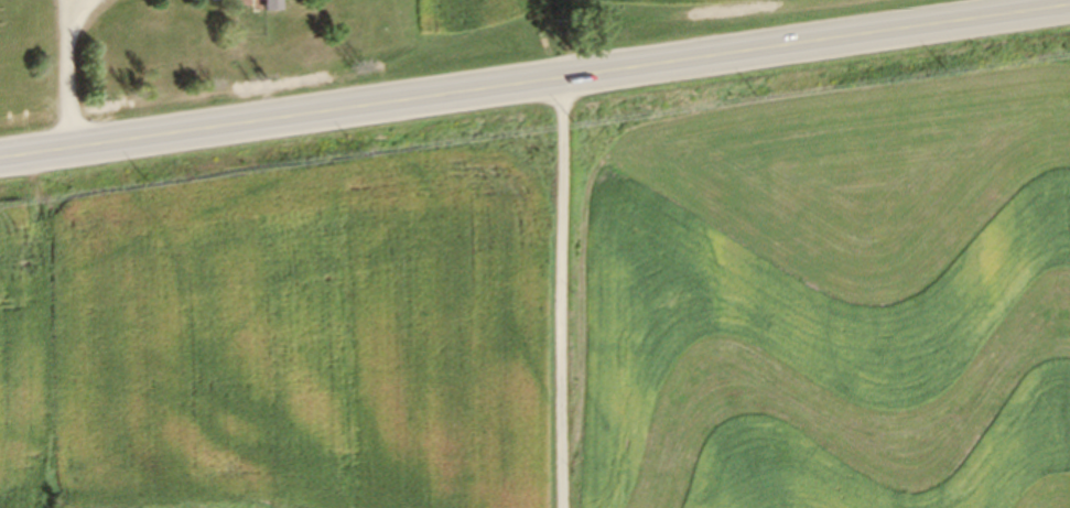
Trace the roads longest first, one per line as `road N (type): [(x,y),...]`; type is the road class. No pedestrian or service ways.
road 1 (primary): [(0,157),(1069,5)]
road 2 (residential): [(565,507),(565,141),(552,77)]

